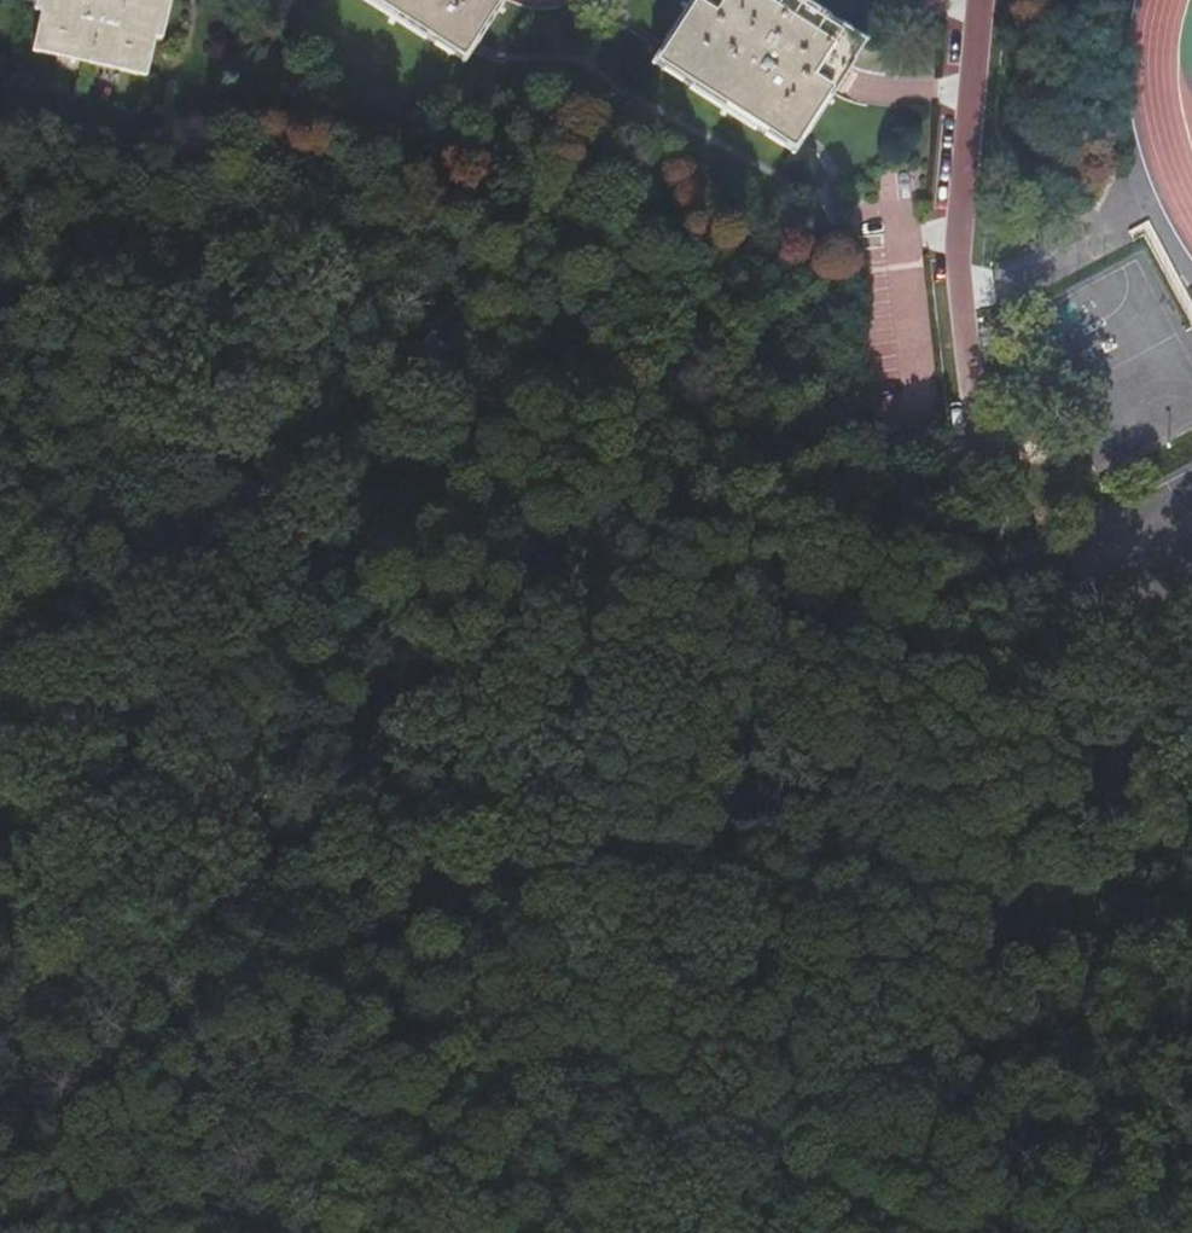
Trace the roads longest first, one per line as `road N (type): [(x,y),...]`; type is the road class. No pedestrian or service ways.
road 1 (residential): [(992,507),(956,230),(978,0)]

